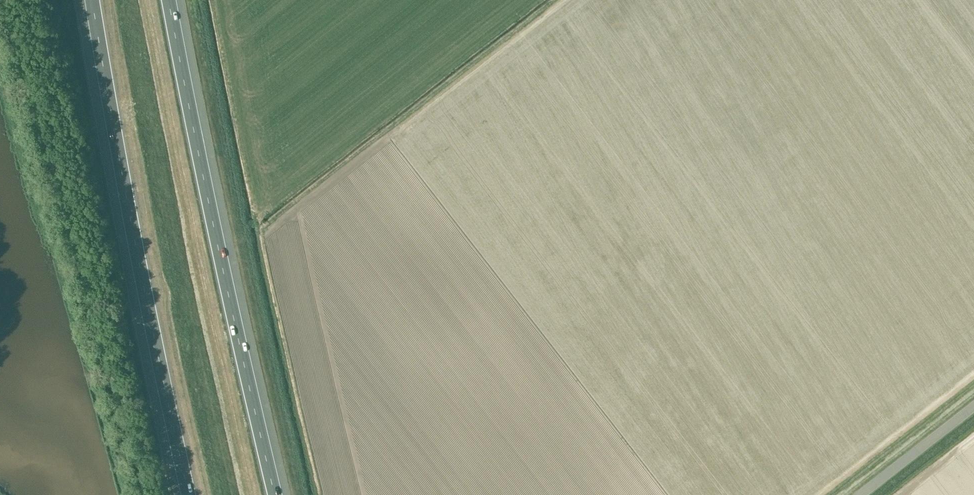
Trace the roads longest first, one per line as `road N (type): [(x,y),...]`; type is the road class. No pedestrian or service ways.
road 1 (motorway): [(274,494),(168,0)]
road 2 (motorway): [(92,0),(188,494)]
road 3 (unclassified): [(860,494),(973,406)]

